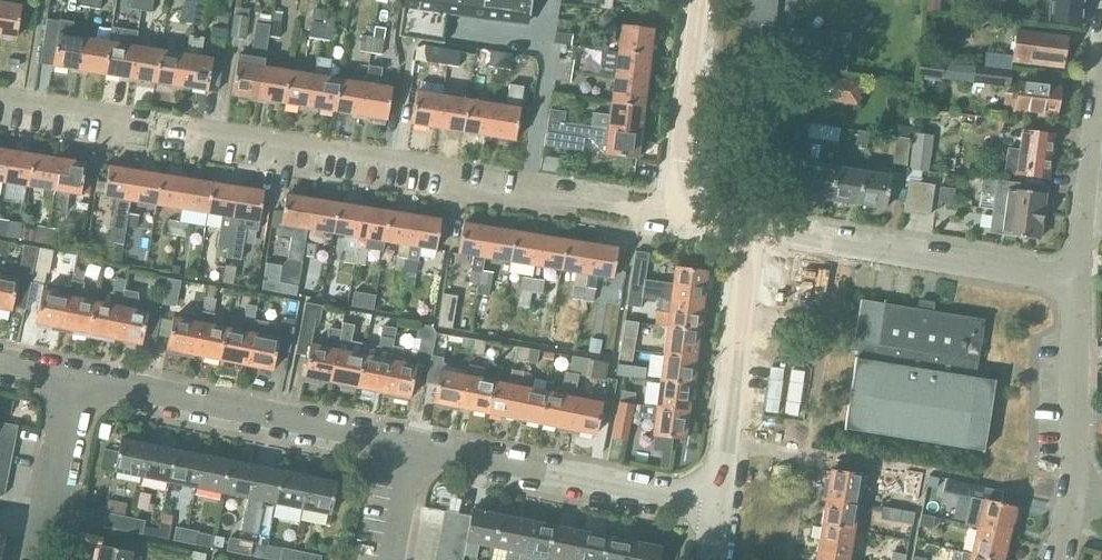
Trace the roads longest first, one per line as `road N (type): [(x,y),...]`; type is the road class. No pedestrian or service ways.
road 1 (residential): [(686,207),(672,215),(171,136)]
road 2 (residential): [(413,444),(72,375)]
road 3 (residential): [(1078,287),(755,233)]
road 4 (residential): [(718,505),(413,444)]
road 5 (residential): [(755,233),(718,505)]
road 6 (unclassified): [(686,207),(675,167),(699,0)]
road 7 (residential): [(1078,497),(1078,287)]
road 8 (residential): [(1086,214),(1101,47)]
road 9 (residential): [(40,530),(72,375)]
road 10 (residential): [(135,132),(0,110)]

